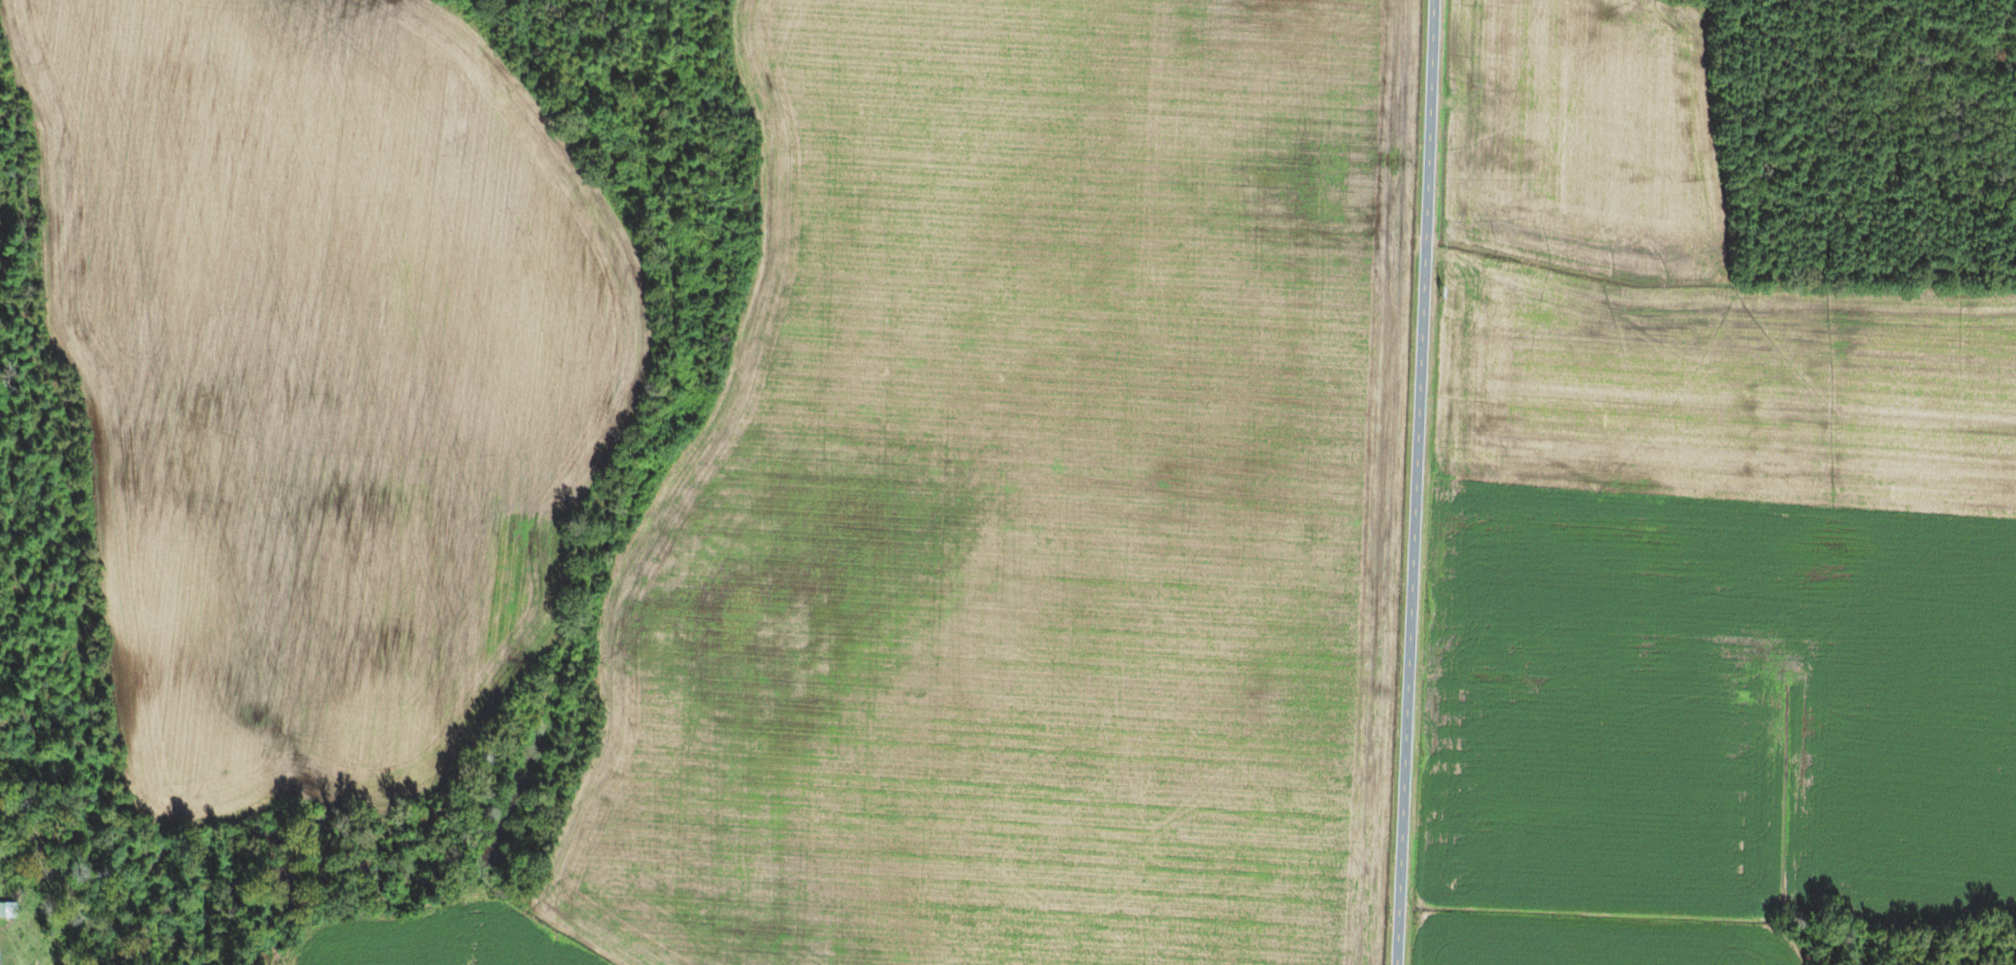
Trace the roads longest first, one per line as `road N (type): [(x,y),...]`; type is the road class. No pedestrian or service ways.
road 1 (residential): [(1400,964),(1446,0)]

